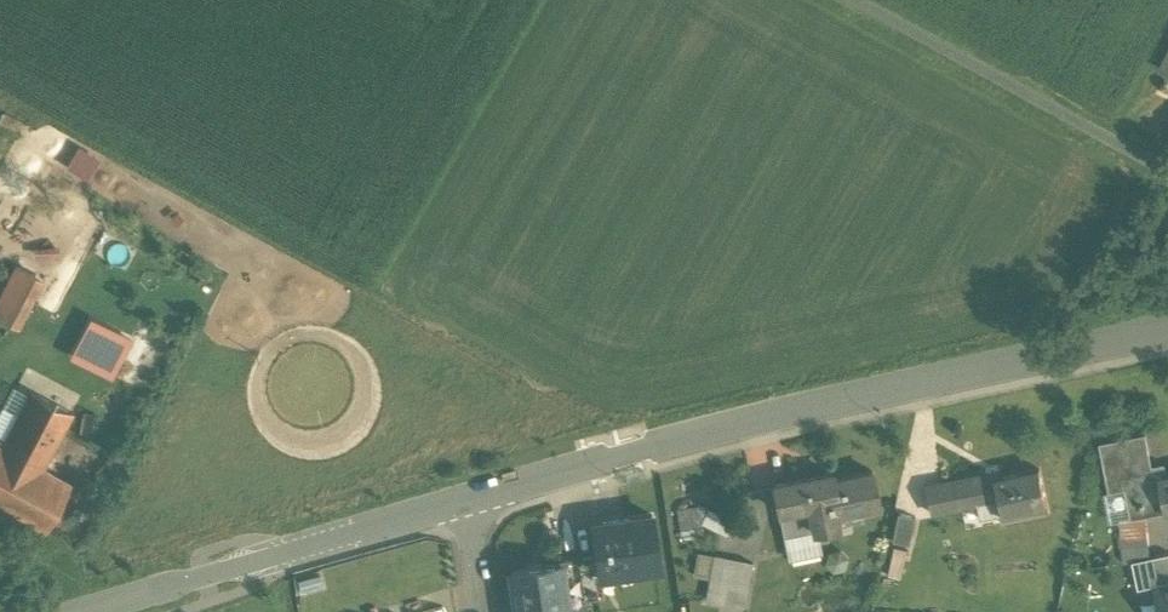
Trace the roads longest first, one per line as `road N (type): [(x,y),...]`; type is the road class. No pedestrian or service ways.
road 1 (tertiary): [(1167,328),(769,415),(466,501)]
road 2 (tertiary): [(466,501),(79,611)]
road 3 (unclassified): [(1167,174),(850,0)]

